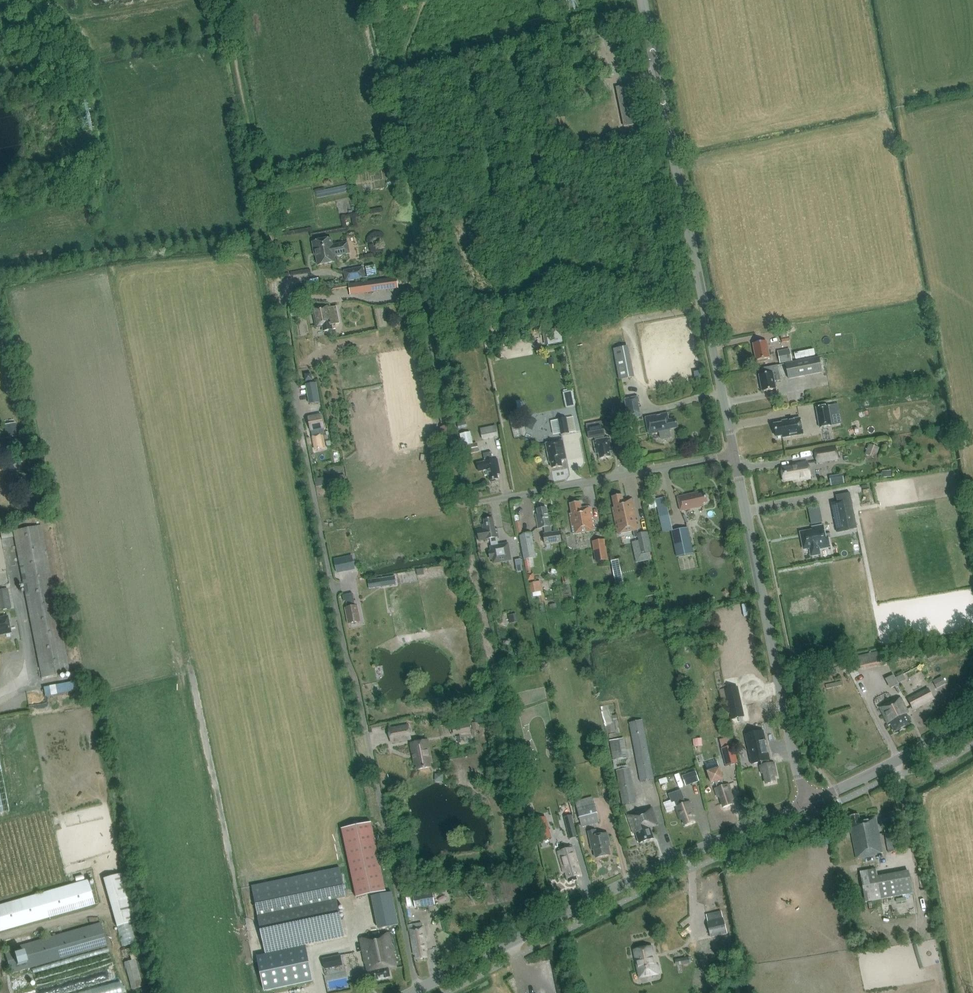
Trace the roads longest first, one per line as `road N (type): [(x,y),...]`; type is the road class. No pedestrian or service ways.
road 1 (unclassified): [(416,990),(346,657),(277,269)]
road 2 (tertiary): [(734,454),(642,0)]
road 3 (tertiary): [(416,990),(629,881),(808,803)]
road 4 (tertiary): [(808,803),(734,454)]
road 5 (track): [(219,0),(277,269)]
road 6 (residential): [(473,503),(734,454)]
road 7 (tertiary): [(808,803),(972,717)]

